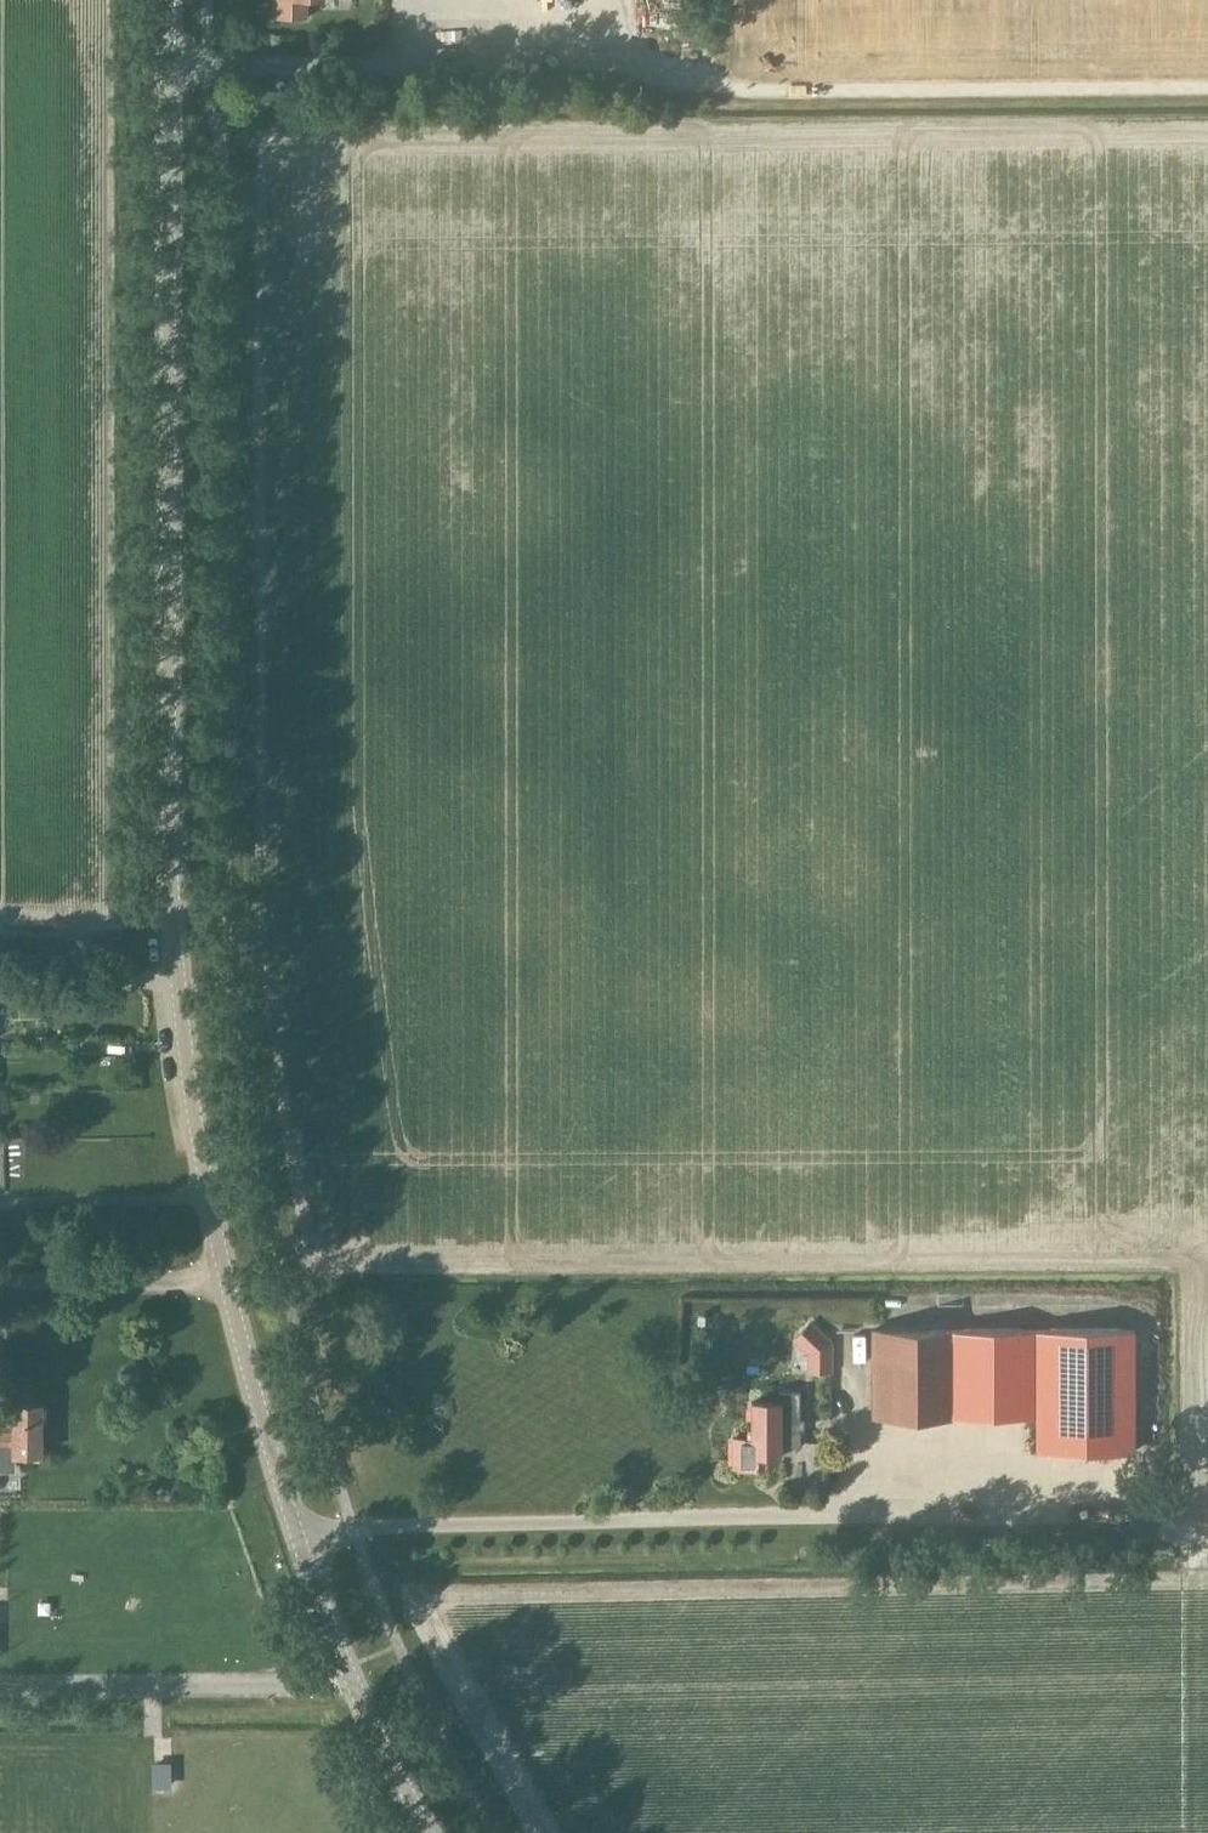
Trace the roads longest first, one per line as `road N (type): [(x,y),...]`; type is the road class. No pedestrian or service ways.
road 1 (unclassified): [(429,1832),(340,1649),(281,1481),(235,1312),(186,1051),(169,795),(167,0)]

